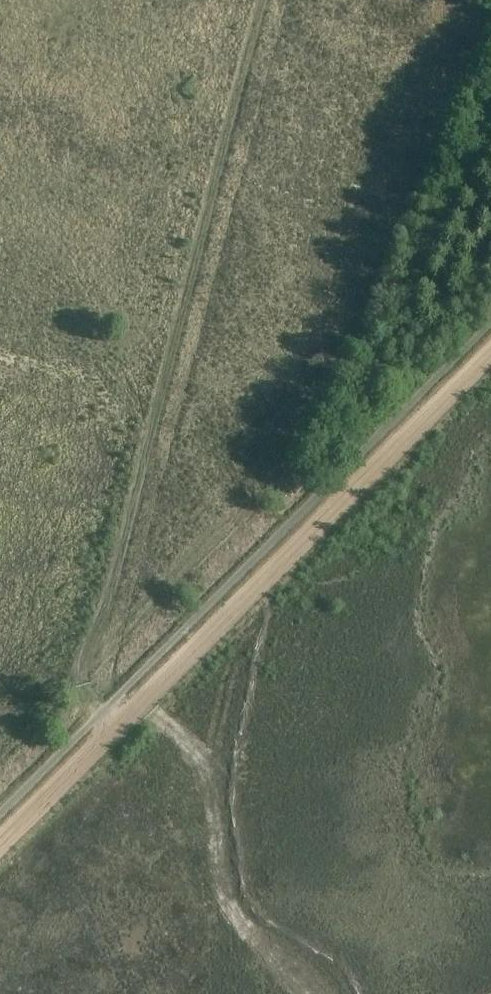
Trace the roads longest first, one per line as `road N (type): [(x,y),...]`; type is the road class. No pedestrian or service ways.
road 1 (track): [(116,731),(87,695),(88,662),(263,0)]
road 2 (track): [(0,846),(490,356)]

